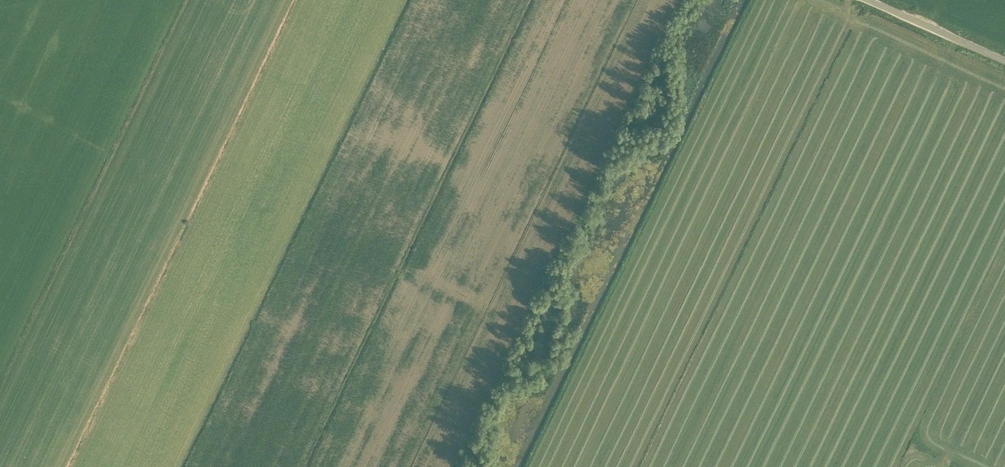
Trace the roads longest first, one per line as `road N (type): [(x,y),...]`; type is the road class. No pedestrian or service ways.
road 1 (unclassified): [(1004,61),(868,0)]

